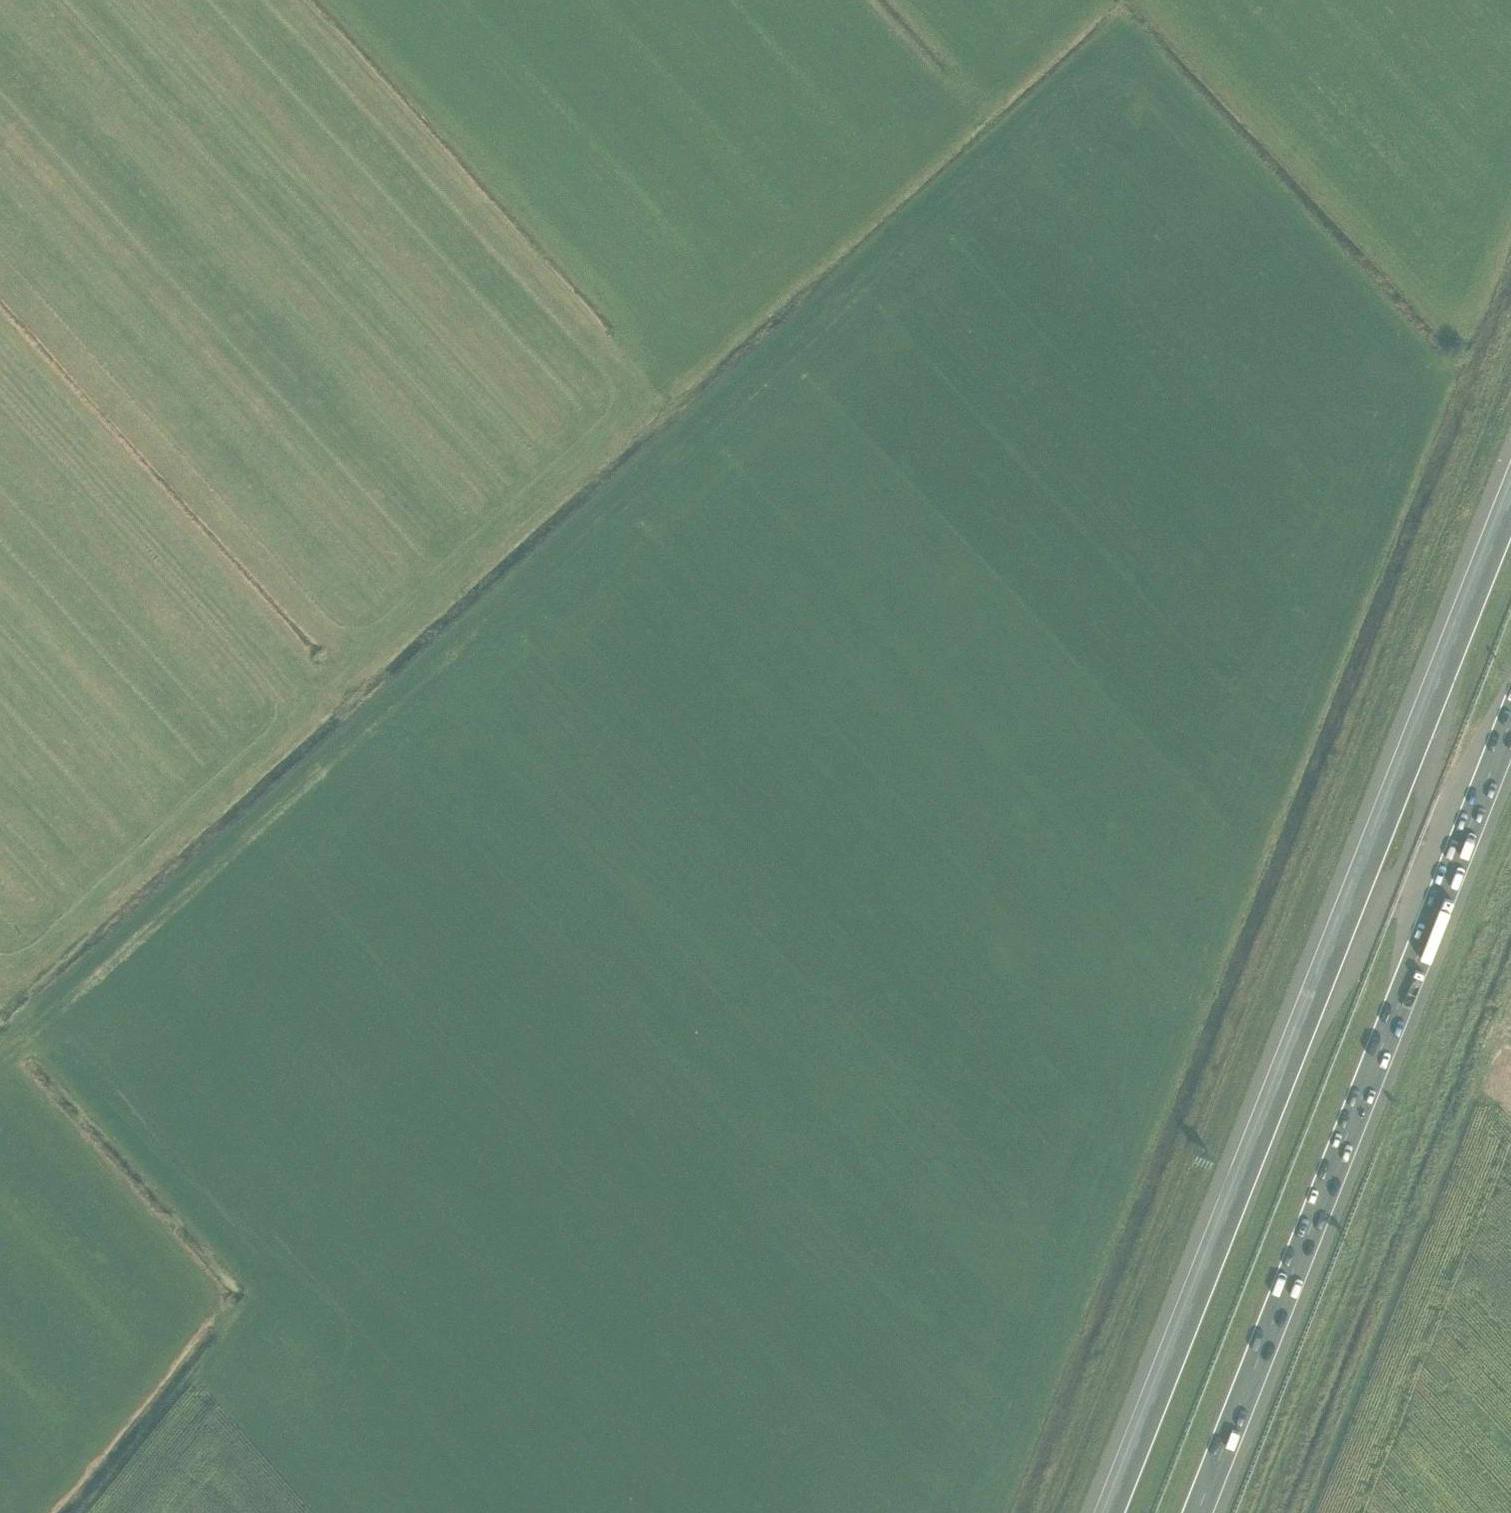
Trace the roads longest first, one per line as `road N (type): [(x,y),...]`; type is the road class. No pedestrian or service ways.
road 1 (motorway): [(1510,475),(1103,1512)]
road 2 (motorway): [(1205,1512),(1510,745)]

